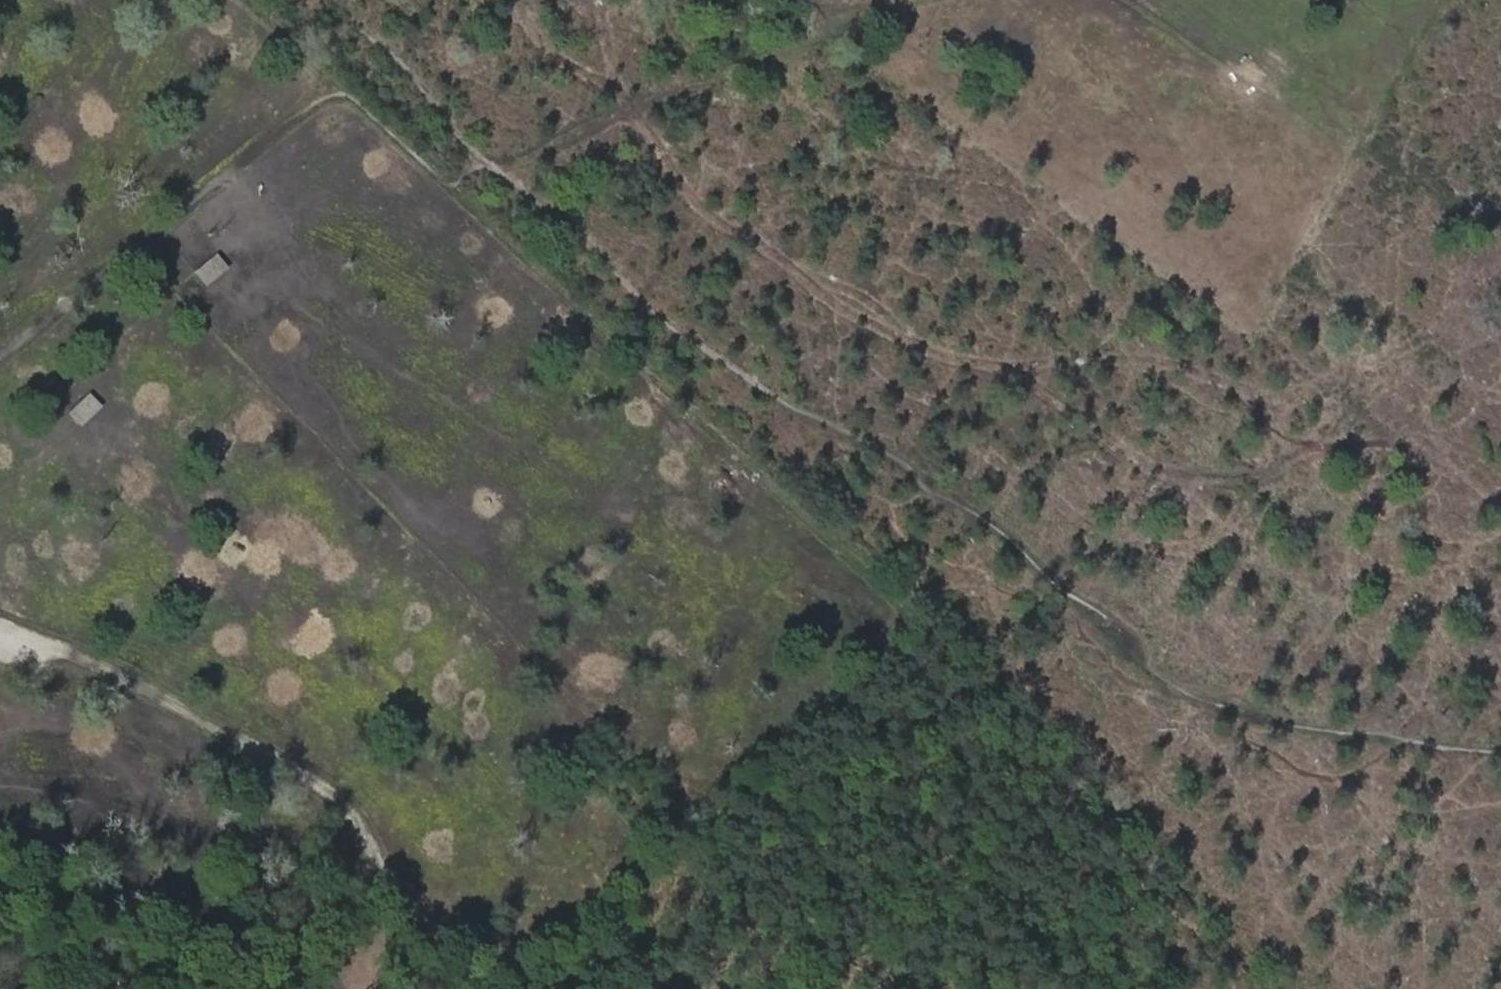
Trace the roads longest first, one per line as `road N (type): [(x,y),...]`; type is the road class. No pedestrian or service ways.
road 1 (track): [(338,0),(491,165),(580,234),(674,325),(755,384),(870,444),(1119,620),(1288,767),(1354,775),(1409,743),(1500,746)]
road 2 (track): [(491,165),(891,0)]
road 3 (track): [(1202,697),(1258,724),(1409,743)]

